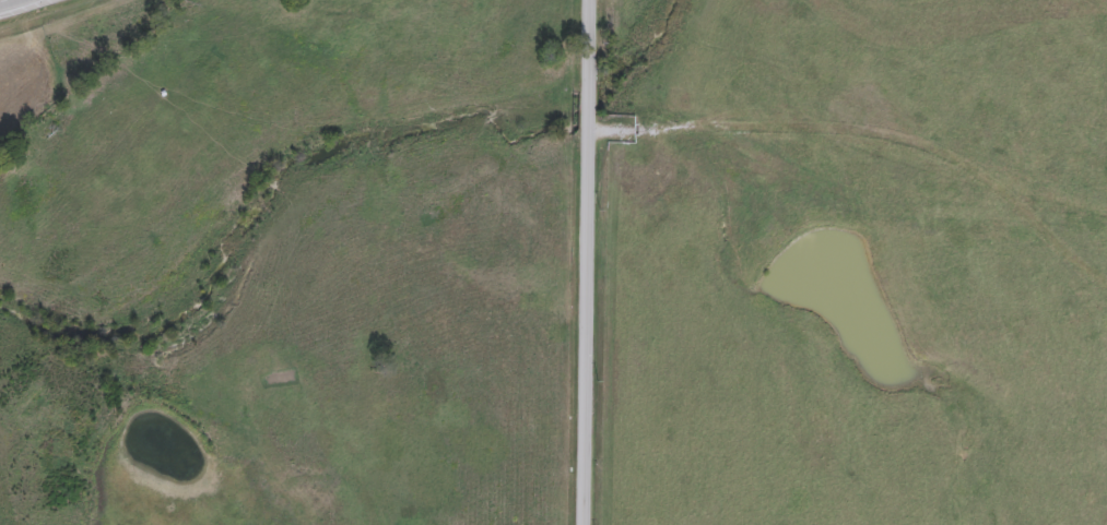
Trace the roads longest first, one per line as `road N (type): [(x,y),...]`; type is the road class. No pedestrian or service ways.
road 1 (tertiary): [(585,524),(592,0)]

